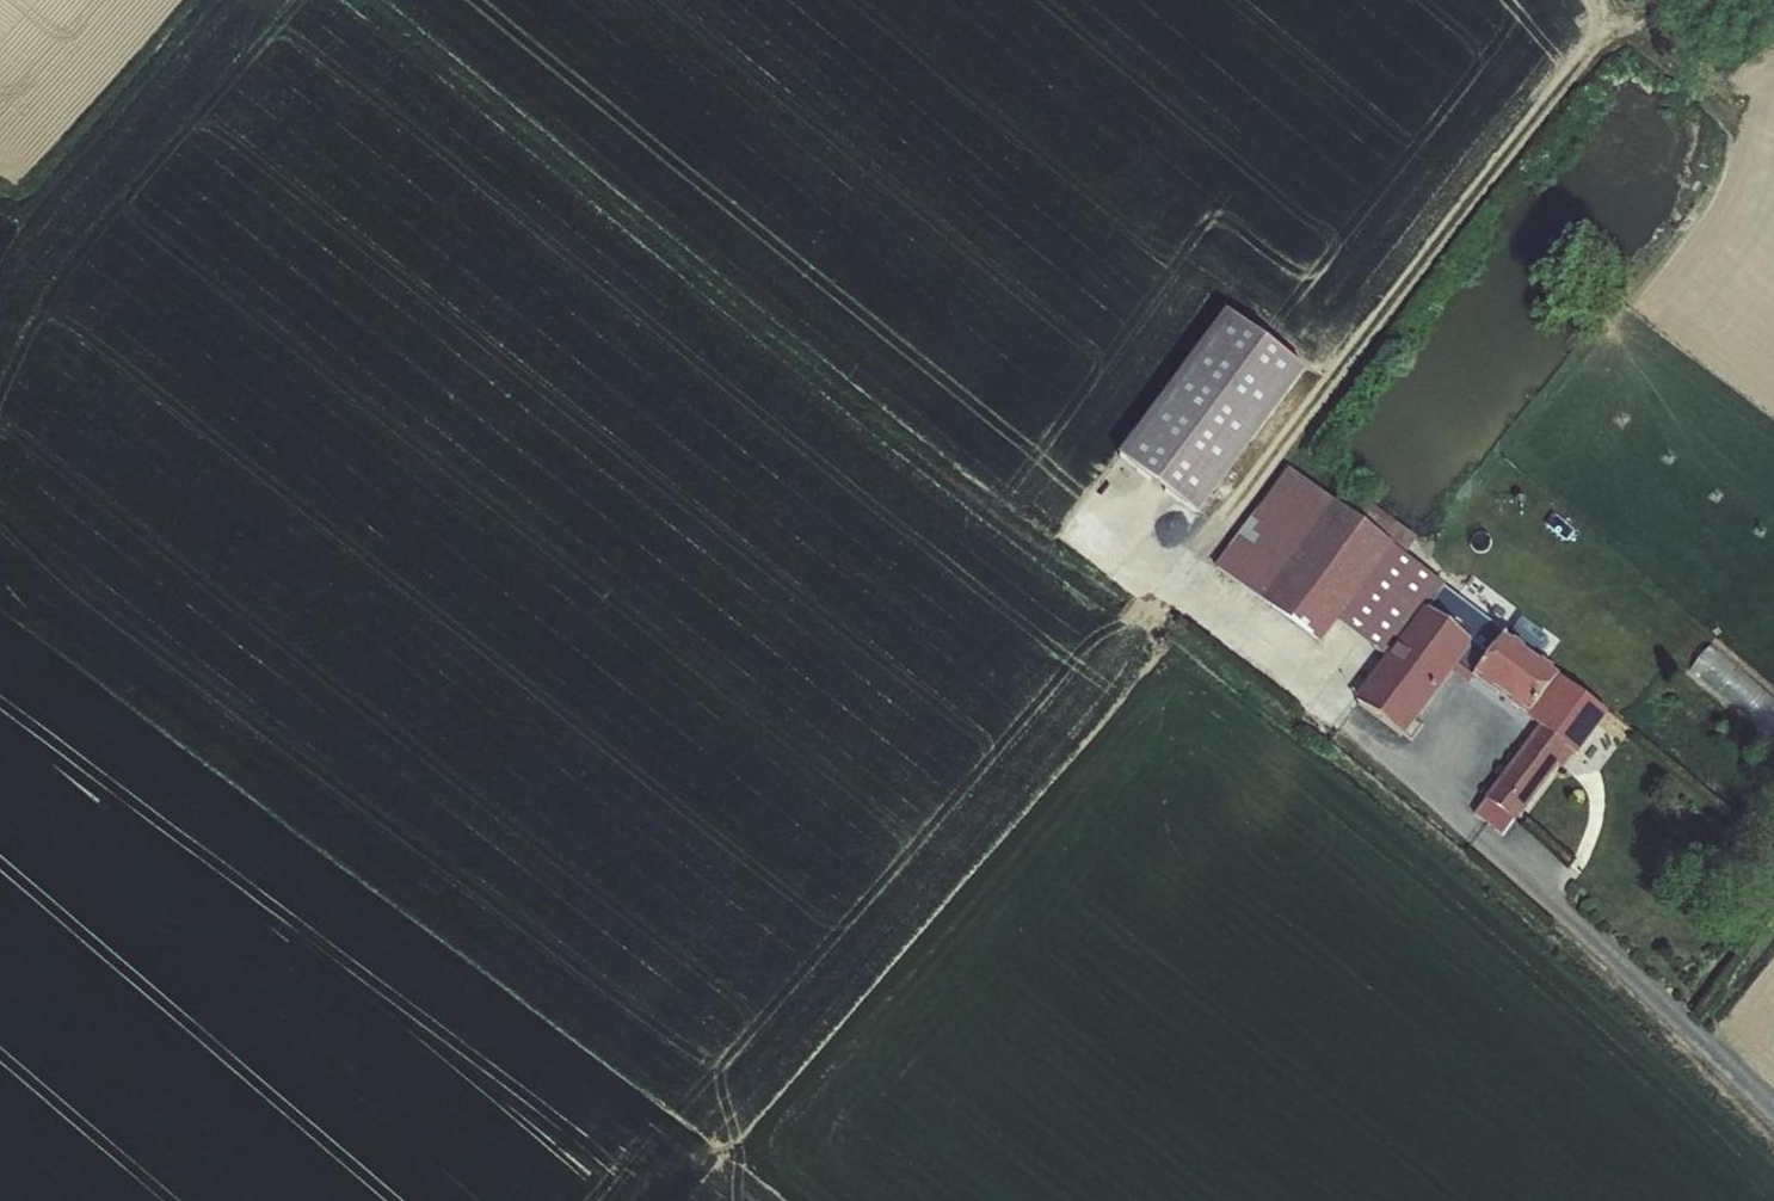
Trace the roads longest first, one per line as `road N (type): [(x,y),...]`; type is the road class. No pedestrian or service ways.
road 1 (unclassified): [(1773,1107),(1477,836)]

